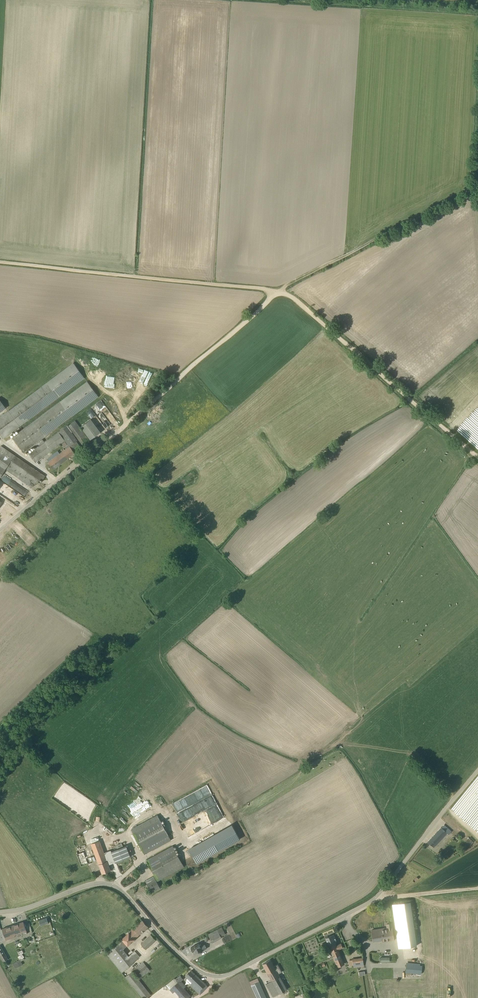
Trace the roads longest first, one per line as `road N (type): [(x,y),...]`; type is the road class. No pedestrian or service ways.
road 1 (unclassified): [(477,770),(378,896),(223,976),(188,963),(109,884),(0,913)]
road 2 (unclassified): [(0,530),(277,293)]
road 3 (track): [(277,293),(0,263)]
road 4 (track): [(477,457),(298,300),(277,293)]
road 5 (track): [(277,293),(477,186)]

